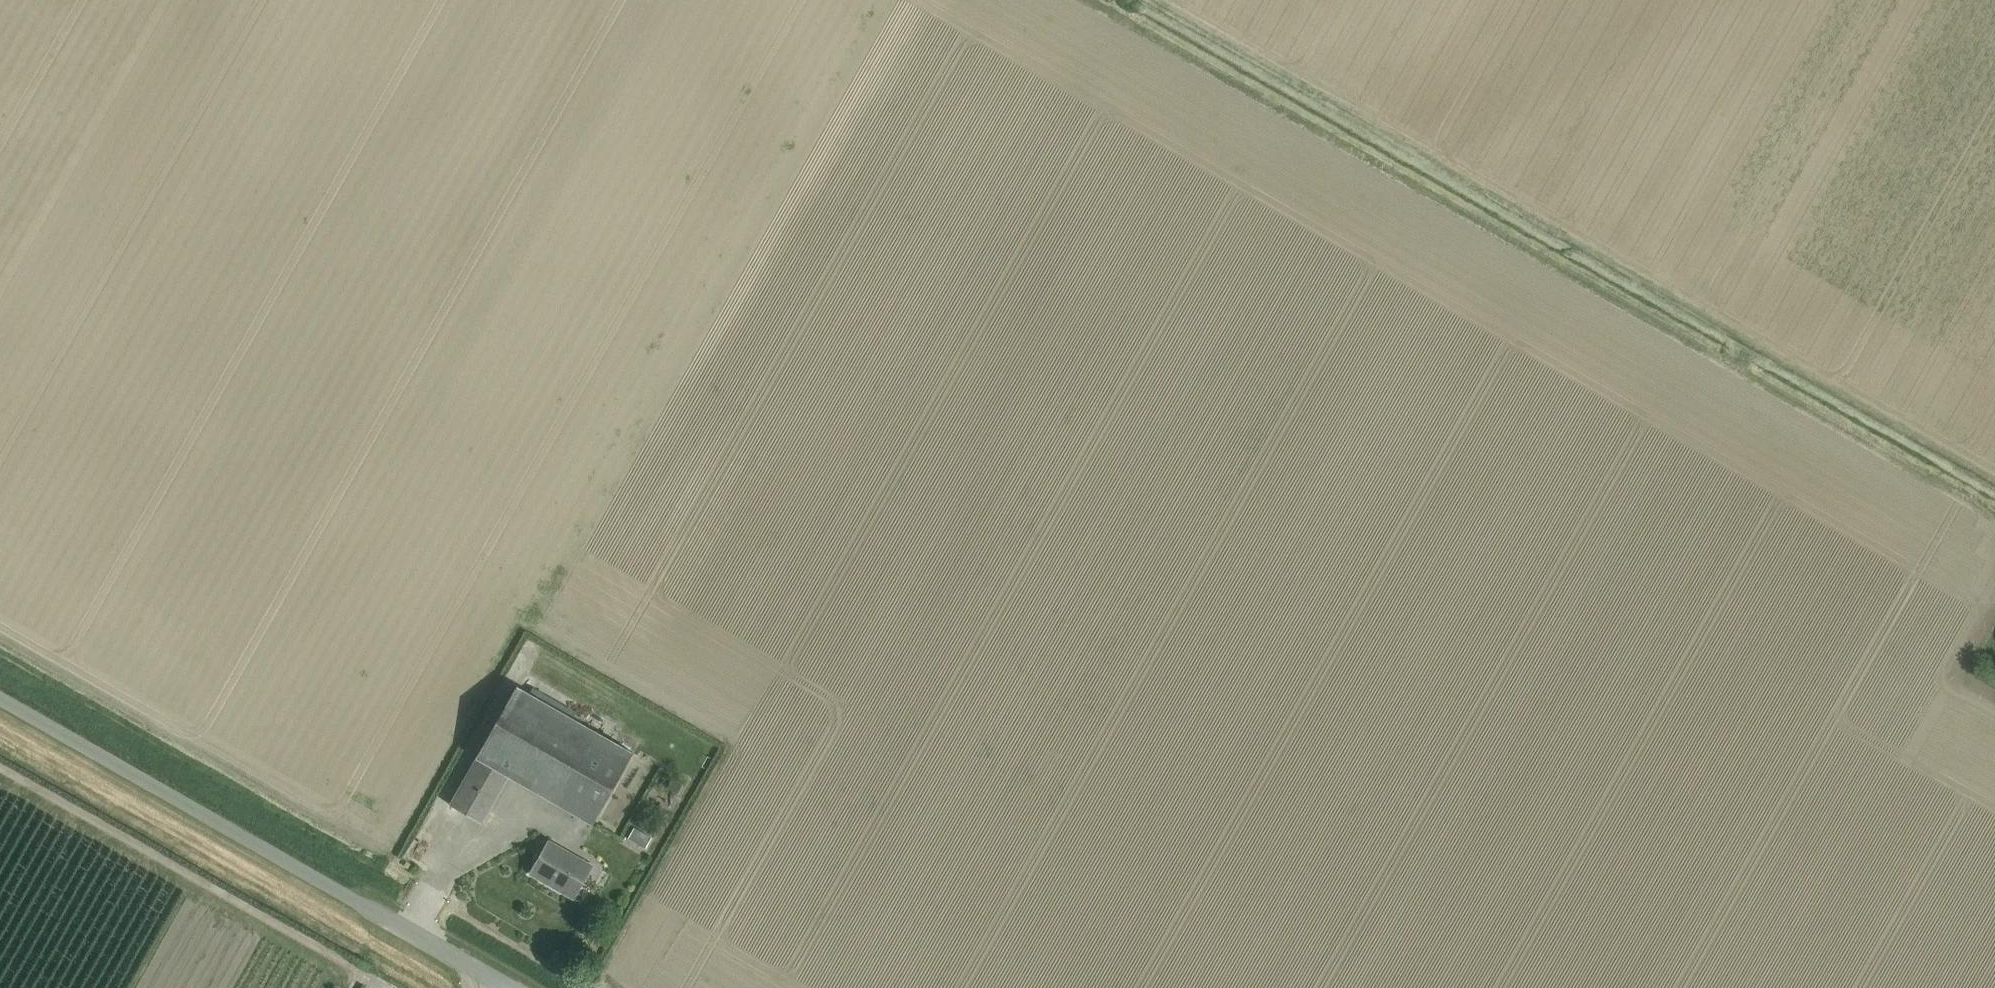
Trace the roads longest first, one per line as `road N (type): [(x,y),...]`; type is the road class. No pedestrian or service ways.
road 1 (unclassified): [(509,987),(0,699)]

